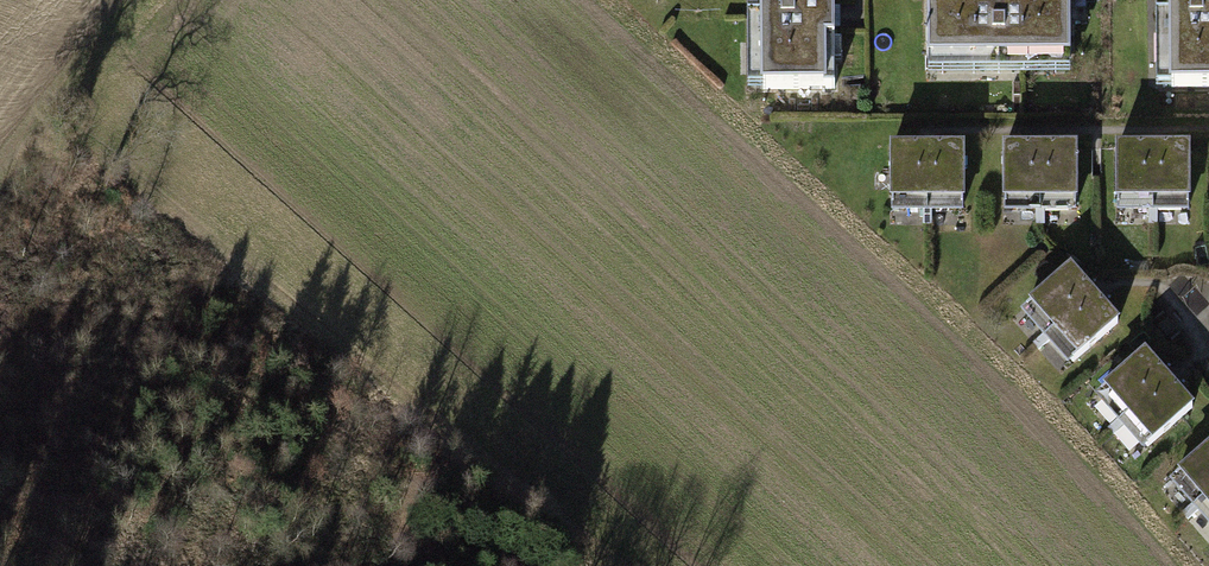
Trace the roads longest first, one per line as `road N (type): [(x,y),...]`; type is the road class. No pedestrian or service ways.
road 1 (track): [(89,90),(400,392),(624,565)]
road 2 (track): [(0,315),(137,136)]

